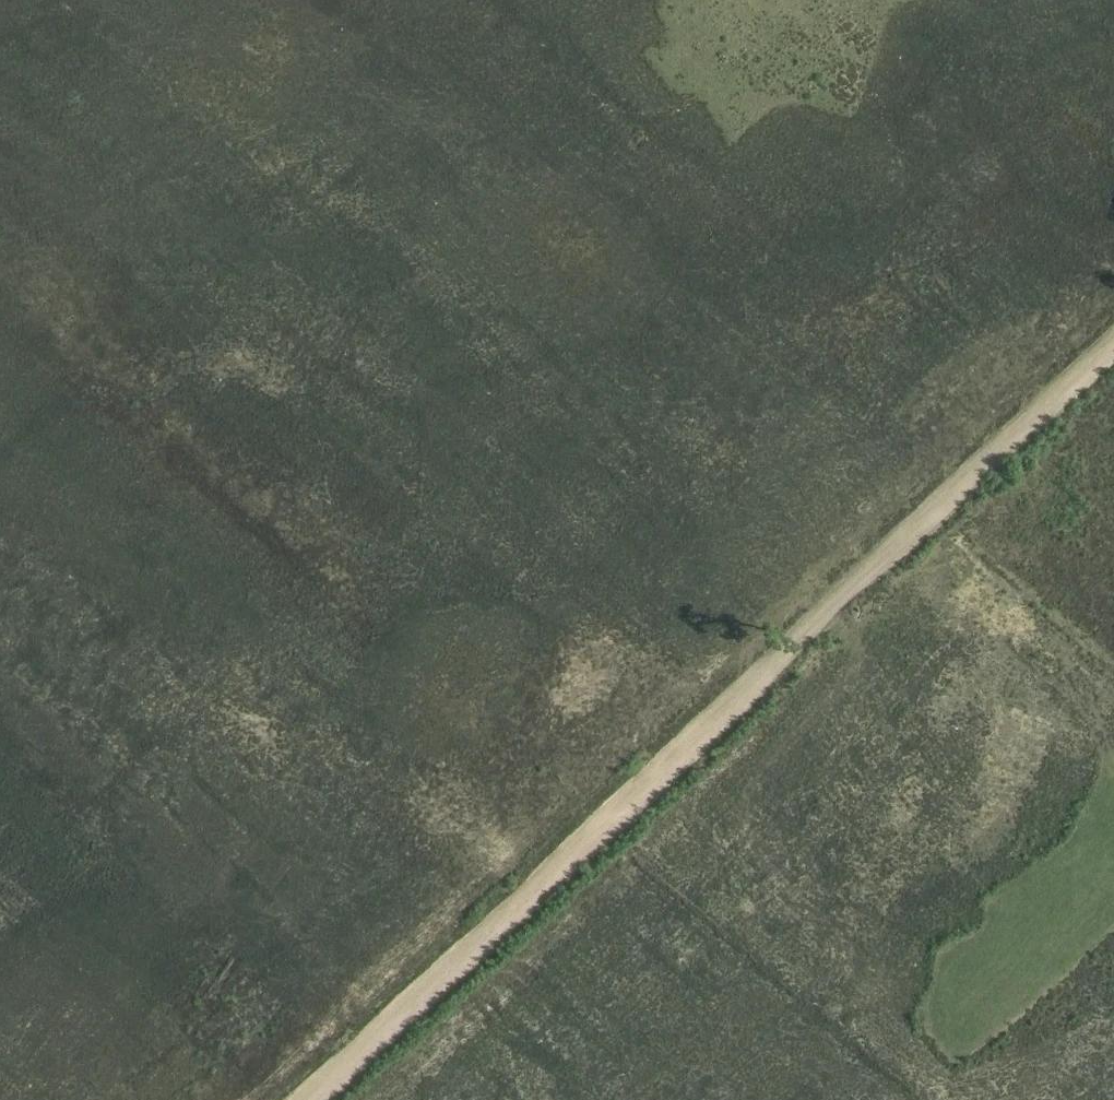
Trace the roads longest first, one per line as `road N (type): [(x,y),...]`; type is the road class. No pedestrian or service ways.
road 1 (track): [(305,1099),(1113,342)]

